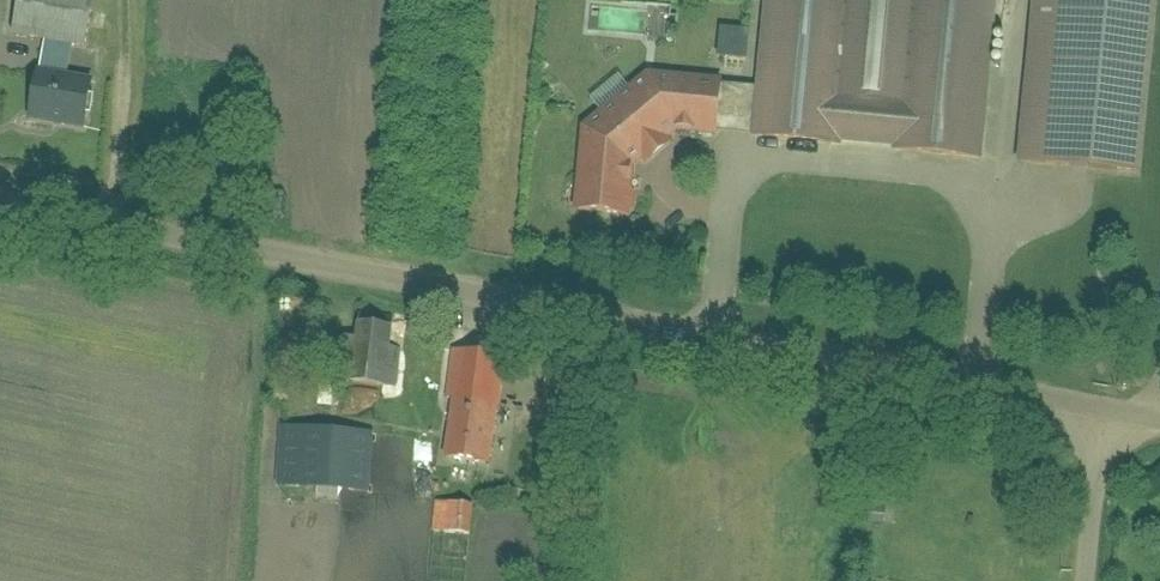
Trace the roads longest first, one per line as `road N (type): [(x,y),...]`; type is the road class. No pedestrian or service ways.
road 1 (unclassified): [(0,196),(1100,411)]
road 2 (unclassified): [(1100,411),(1085,580)]

